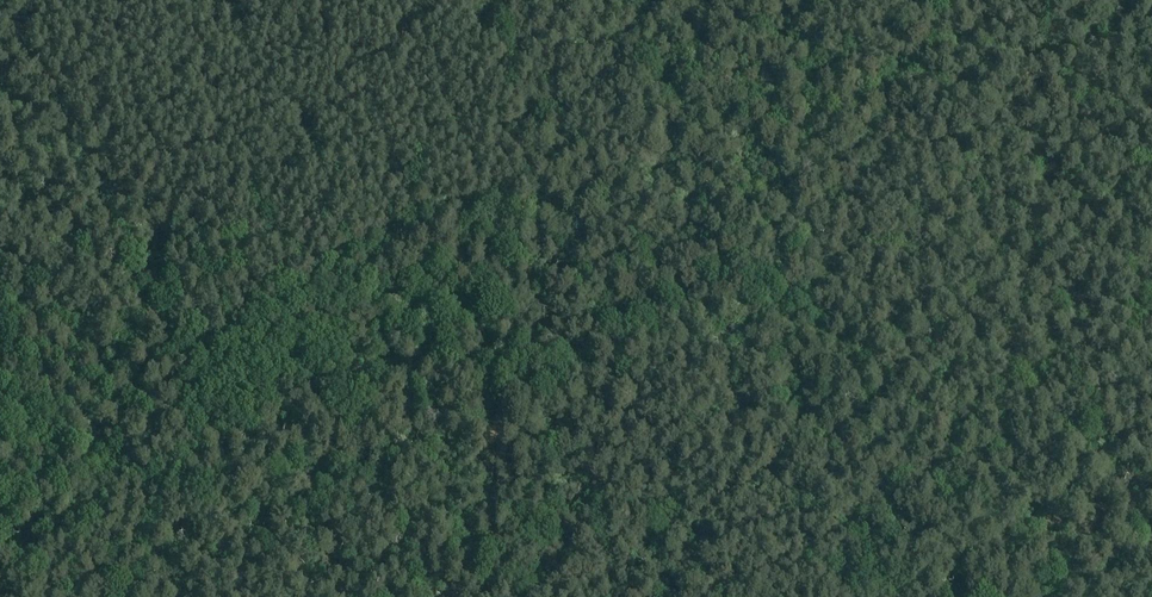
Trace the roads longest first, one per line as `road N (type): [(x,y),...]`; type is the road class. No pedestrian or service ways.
road 1 (track): [(492,211),(441,212),(384,232),(75,459),(0,532)]
road 2 (track): [(926,0),(828,80),(760,111),(640,191),(571,216),(492,211)]
road 3 (track): [(1147,596),(1146,535),(1110,454),(1101,394),(1151,189)]

